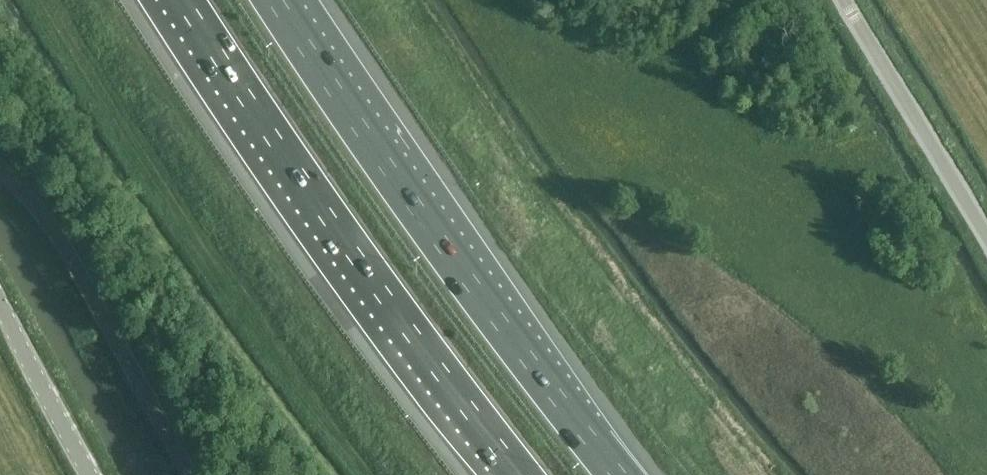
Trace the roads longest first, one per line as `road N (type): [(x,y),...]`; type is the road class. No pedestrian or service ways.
road 1 (motorway): [(620,474),(346,113),(275,0)]
road 2 (motorway): [(182,0),(368,274),(519,474)]
road 3 (unclassified): [(986,236),(845,0)]
road 4 (tertiary): [(90,474),(0,301)]

